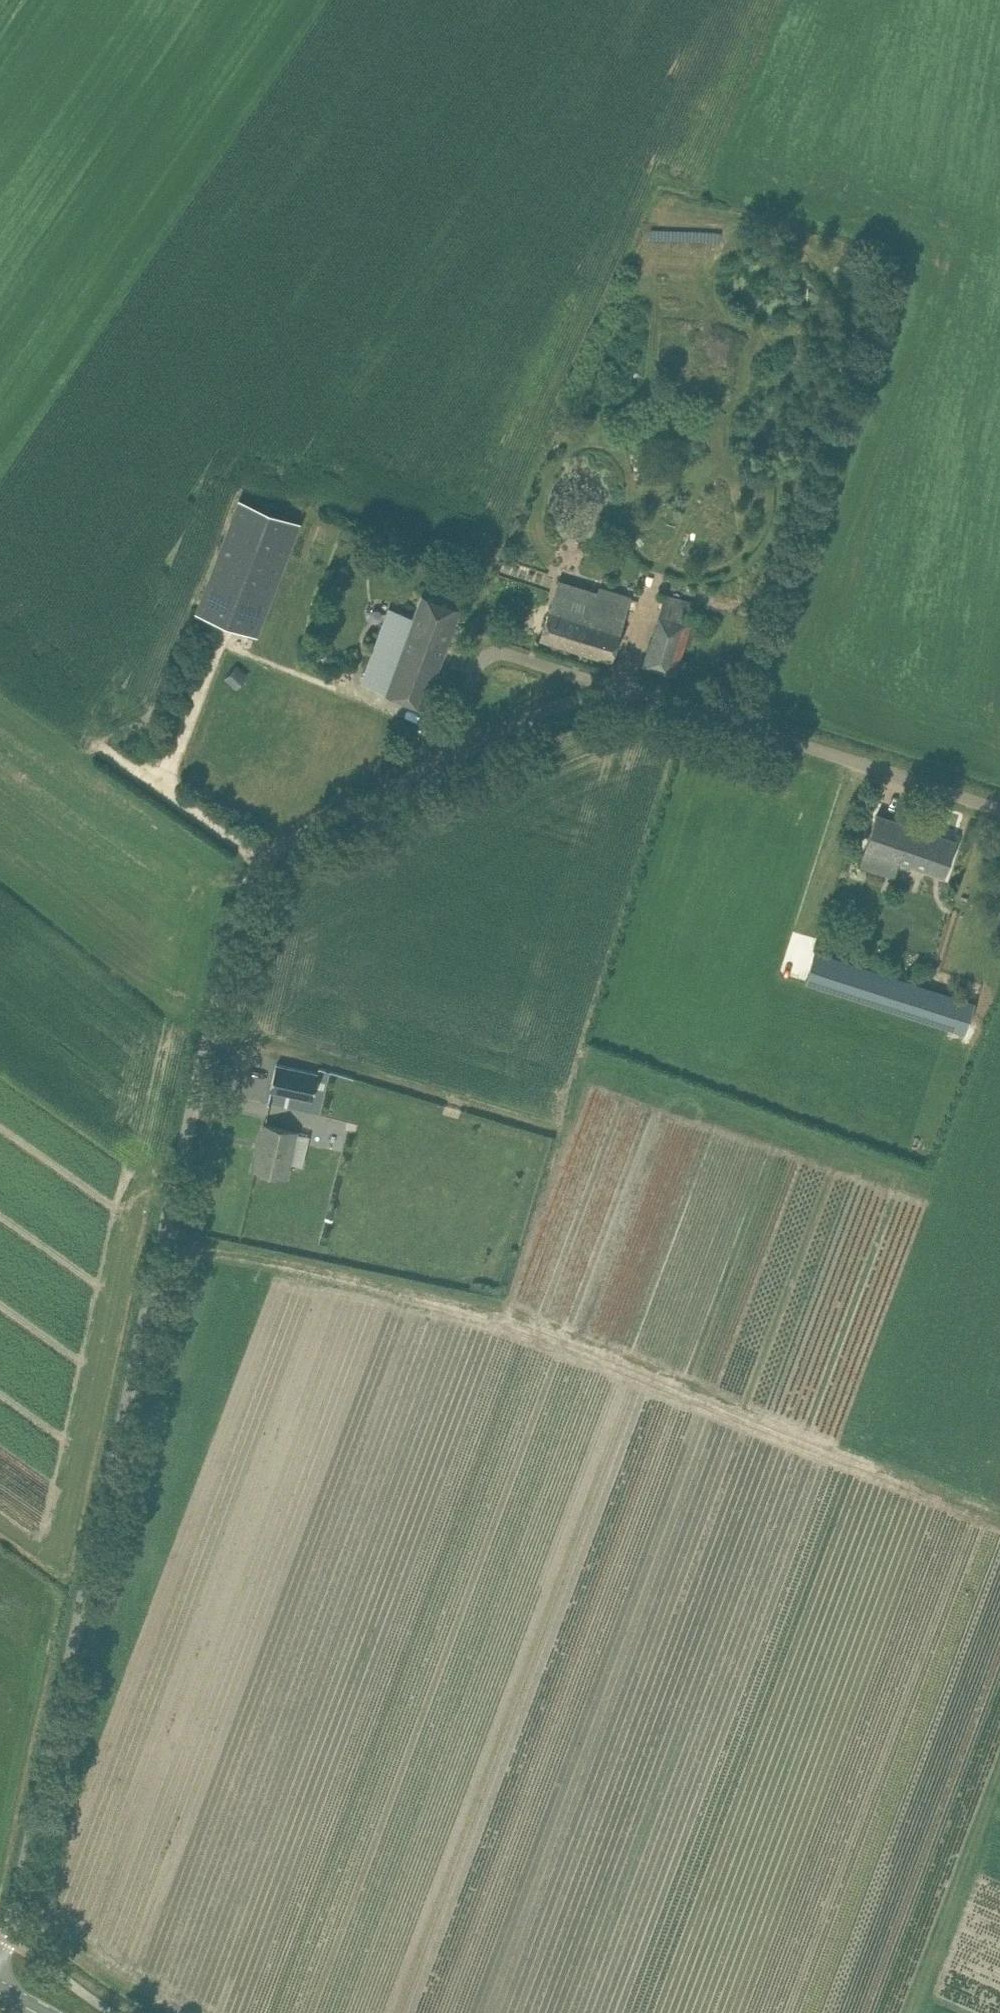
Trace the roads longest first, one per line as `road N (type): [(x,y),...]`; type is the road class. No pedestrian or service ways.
road 1 (unclassified): [(0,1960),(239,912),(272,849),(581,687),(633,682),(999,803)]
road 2 (track): [(102,752),(262,863)]

